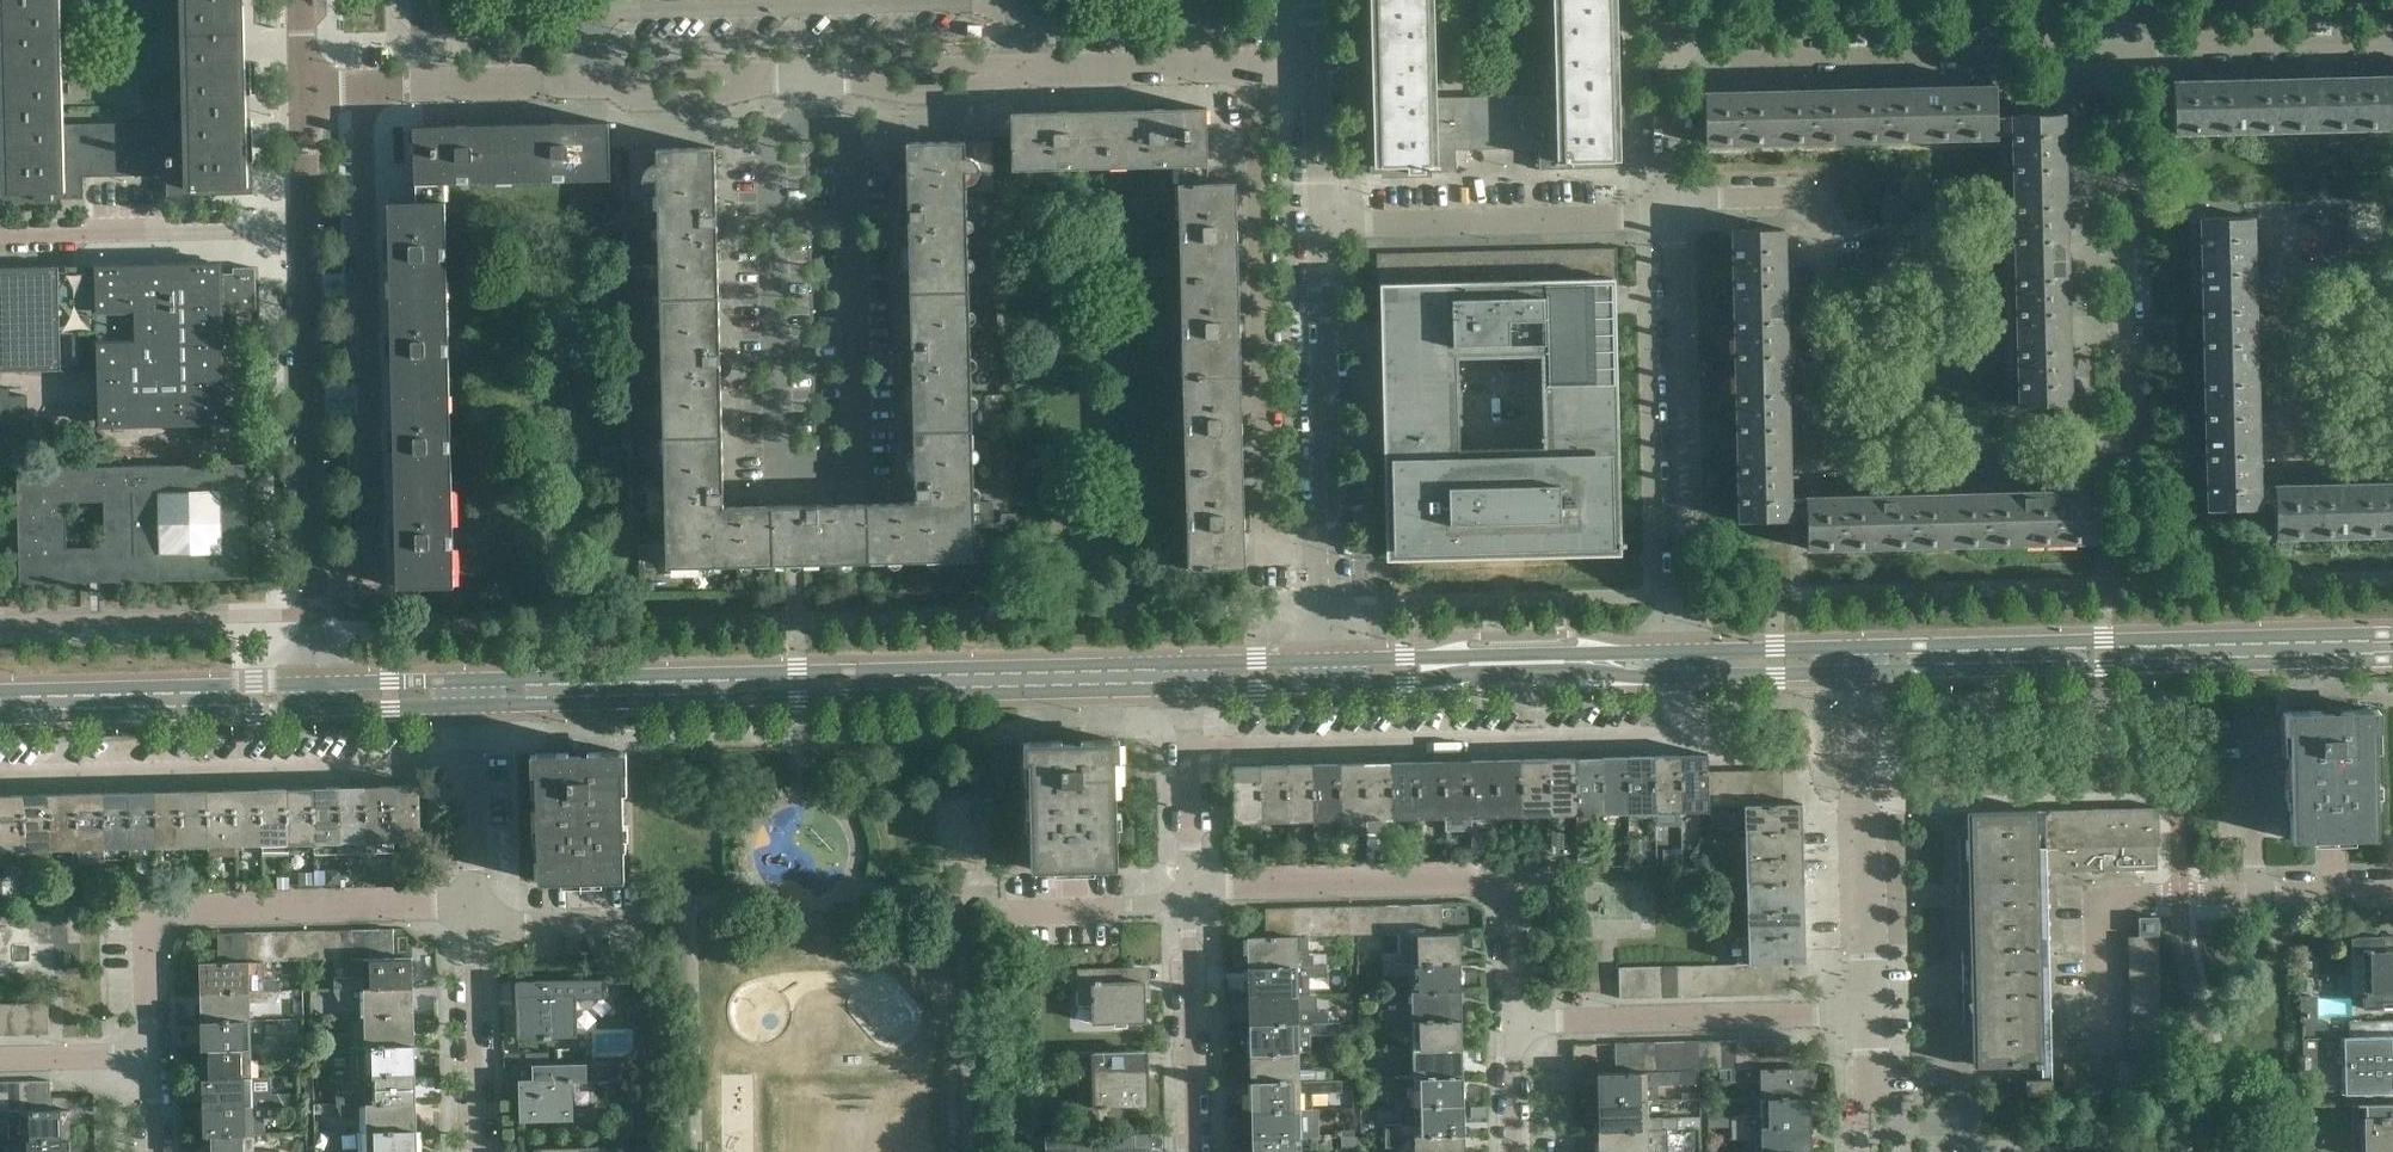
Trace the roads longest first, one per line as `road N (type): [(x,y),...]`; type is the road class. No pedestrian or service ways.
road 1 (residential): [(2119,54),(2126,422),(2106,438),(1846,446),(1830,425),(1827,223),(1813,205),(1715,207),(1673,223)]
road 2 (tertiary): [(1188,665),(471,682)]
road 3 (tertiary): [(472,706),(1189,690)]
road 4 (residential): [(316,579),(373,578),(362,89)]
road 5 (residential): [(1191,749),(1670,739),(1680,724),(1683,677)]
road 6 (tertiary): [(2392,636),(1858,648)]
road 7 (tertiary): [(1859,672),(2392,659)]
road 8 (residential): [(473,766),(0,775)]
road 9 (residential): [(153,1056),(147,912),(474,905)]
road 10 (residential): [(1519,1020),(1514,881),(1480,875),(1230,887),(1188,897)]
road 11 (residential): [(780,471),(858,469),(848,141),(816,118)]
road 12 (residential): [(1675,64),(2119,54)]
road 13 (residential): [(1330,663),(1322,230)]
road 14 (residential): [(1682,652),(1673,223)]
road 15 (residential): [(816,118),(773,142),(780,471)]
road 16 (tertiary): [(1329,686),(1462,674),(1683,677)]
road 17 (tertiary): [(1682,652),(1330,663)]
road 18 (residential): [(1673,223),(1322,230)]
road 19 (residential): [(1519,1020),(1870,1014)]
road 20 (tertiary): [(316,579),(308,231)]
road 21 (residential): [(1870,1014),(1859,672)]
road 22 (residential): [(2392,445),(2296,447),(2288,217)]
road 23 (tertiary): [(0,719),(319,710)]
road 24 (tertiary): [(318,685),(0,694)]
road 25 (residential): [(308,231),(0,238)]
road 26 (residential): [(2119,54),(2392,47)]
road 27 (residential): [(2108,1018),(2107,911),(2119,896),(2256,893)]
road 28 (residential): [(1192,1151),(1188,897)]
road 29 (residential): [(479,1151),(474,927)]
road 30 (residential): [(596,83),(814,78)]
road 31 (residential): [(814,78),(1026,72)]
road 32 (residential): [(1188,897),(1011,908)]
road 33 (tertiary): [(1683,677),(1859,672)]
road 34 (tertiary): [(1858,648),(1682,652)]
road 35 (residential): [(1026,72),(1200,71)]
road 36 (residential): [(2256,893),(2251,723)]
road 37 (residential): [(426,88),(596,83)]
road 38 (residential): [(1322,230),(1318,71)]
road 39 (residential): [(1673,223),(1675,64)]
road 40 (residential): [(0,1060),(153,1056)]
road 41 (tertiary): [(319,710),(472,706)]
road 42 (tertiary): [(471,682),(318,685)]
road 43 (residential): [(623,925),(474,927)]
road 44 (residential): [(1188,897),(1191,749)]
road 45 (tertiary): [(1330,663),(1188,665)]
road 46 (tertiary): [(308,231),(304,90)]
road 47 (tertiary): [(1189,690),(1329,686)]
road 48 (residential): [(474,905),(473,766)]
road 49 (residential): [(1867,1151),(1870,1014)]
road 50 (residential): [(2256,893),(2392,890)]
road 51 (residential): [(1521,1151),(1519,1020)]

